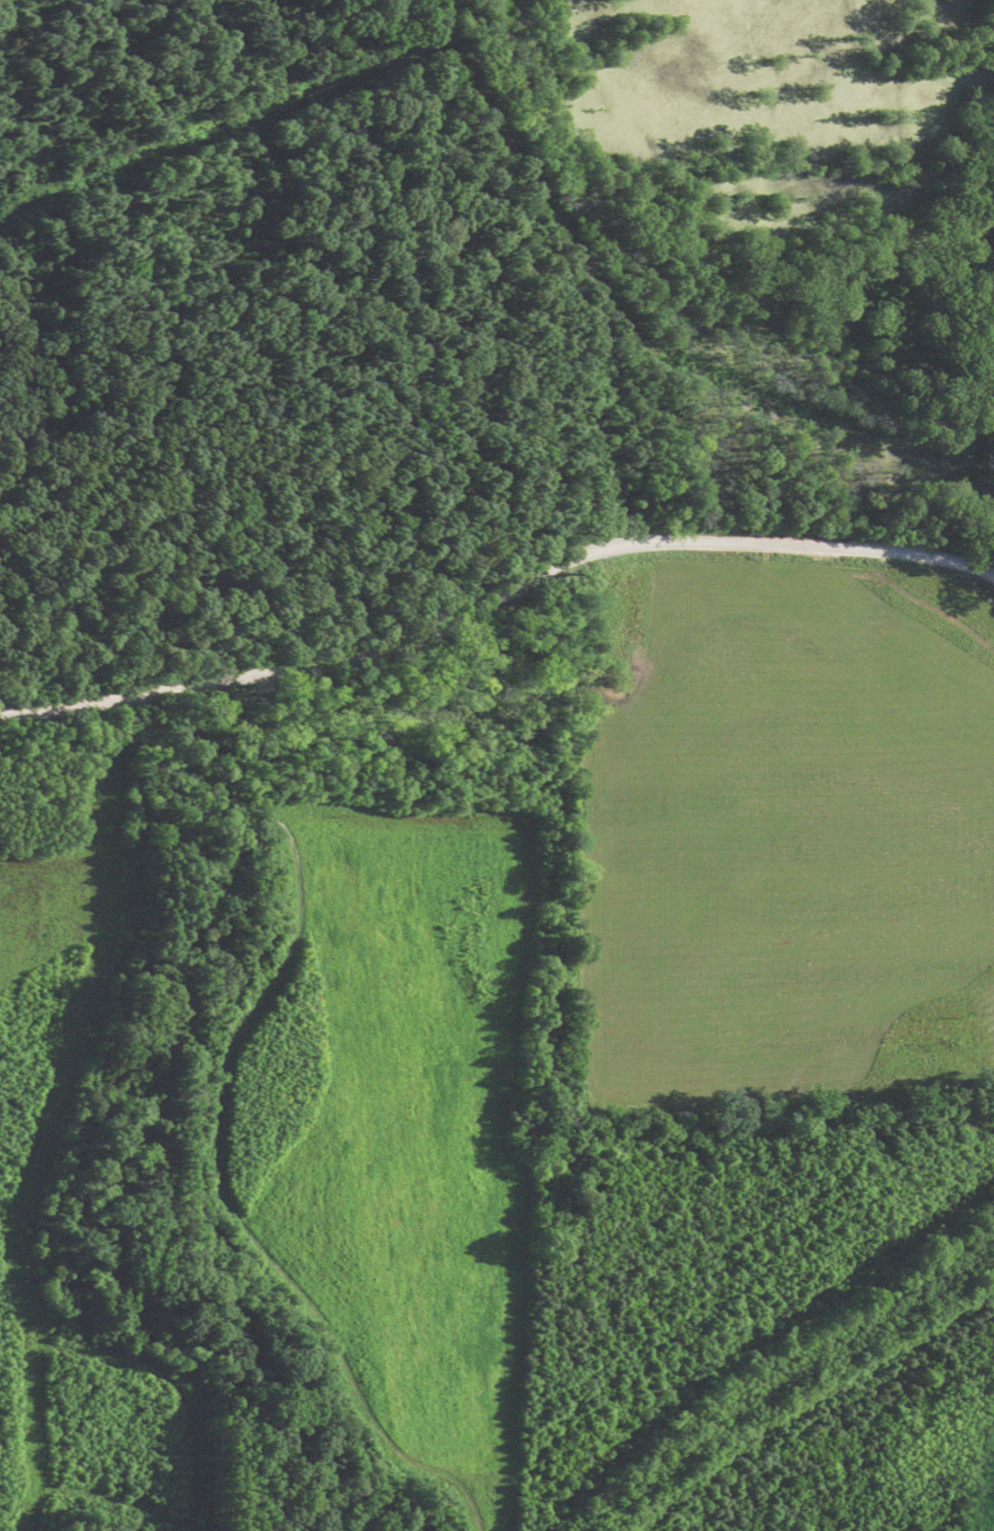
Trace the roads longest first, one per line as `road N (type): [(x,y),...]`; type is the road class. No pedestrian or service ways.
road 1 (residential): [(993,577),(922,556),(794,546),(640,548),(564,566),(404,640),(0,716)]

